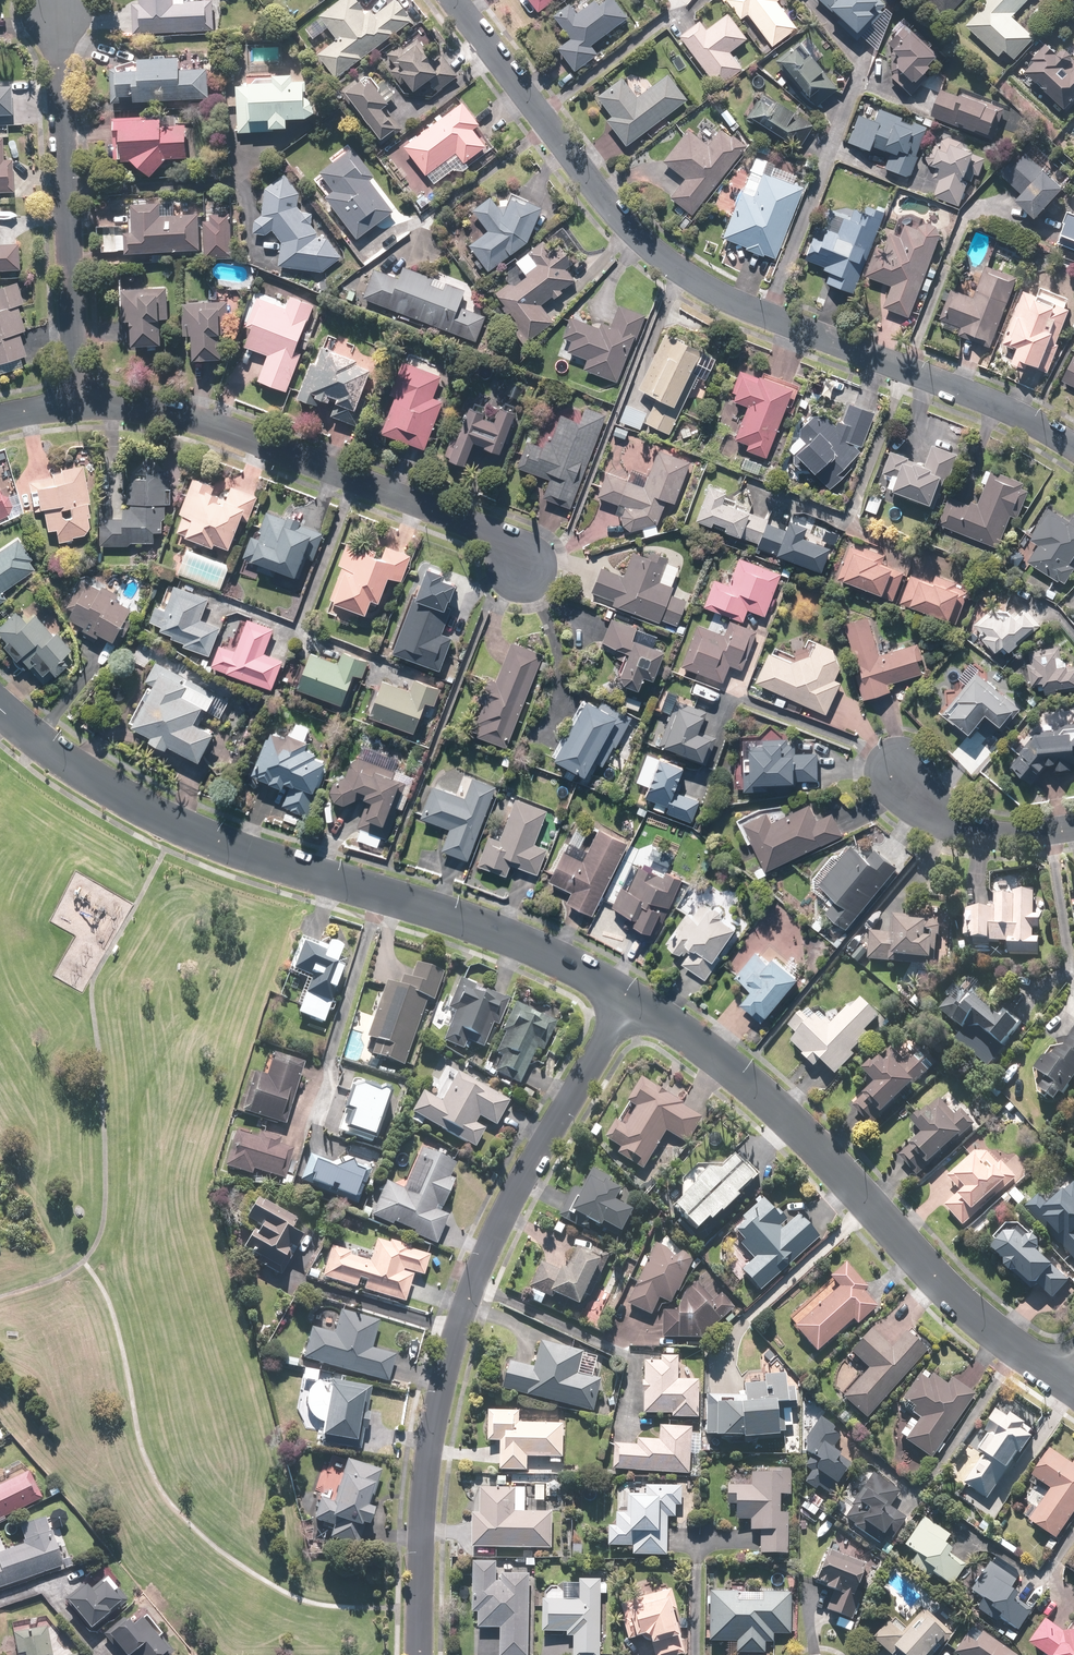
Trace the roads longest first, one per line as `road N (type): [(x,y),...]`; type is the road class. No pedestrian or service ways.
road 1 (residential): [(1073,449),(1004,410),(734,303),(654,253),(610,209),(450,0)]
road 2 (residential): [(628,1000),(474,1276),(423,1482),(418,1654)]
road 3 (residential): [(0,706),(66,761),(174,824),(474,926),(628,1000)]
road 4 (residential): [(628,1000),(796,1129),(921,1267),(1064,1384)]
road 5 (residential): [(74,404),(215,424),(498,537),(522,564)]
road 6 (residential): [(74,404),(56,8)]
road 7 (residential): [(1073,826),(984,832),(952,821),(903,771)]

